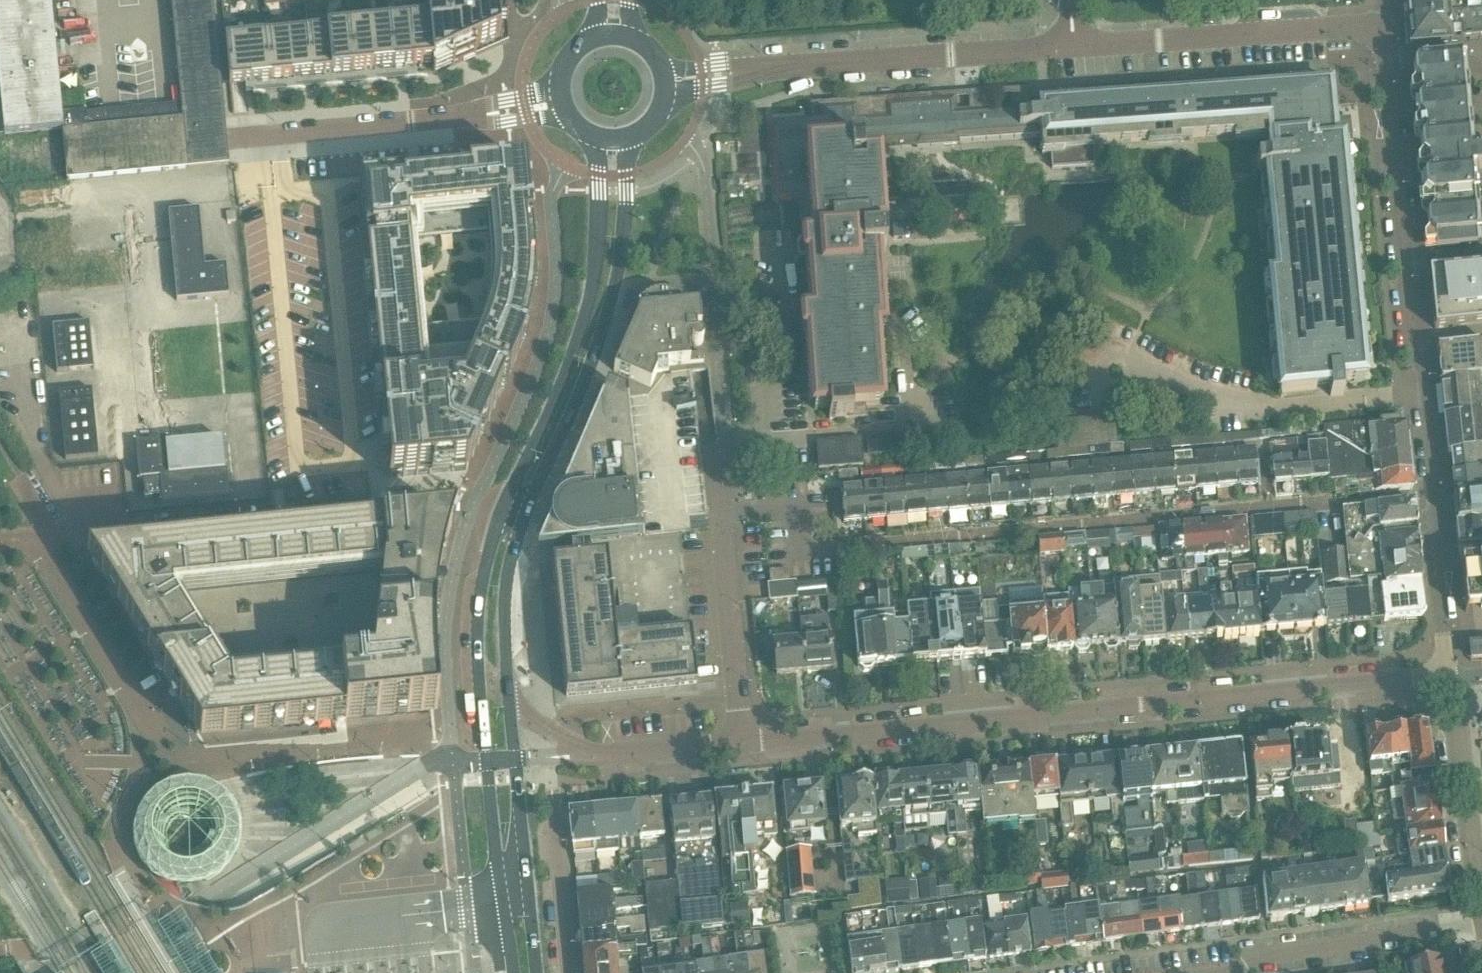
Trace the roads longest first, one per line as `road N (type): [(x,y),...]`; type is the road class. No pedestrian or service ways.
road 1 (residential): [(1434,495),(802,551),(799,506),(721,513)]
road 2 (residential): [(737,745),(1445,678)]
road 3 (secondary): [(505,504),(476,605),(476,643),(513,972)]
road 4 (residential): [(505,504),(454,497),(43,537)]
road 5 (secondary): [(528,510),(577,398),(615,284),(624,137)]
road 6 (secondary): [(598,136),(597,251),(587,311),(505,504)]
road 7 (unclassified): [(1073,48),(1348,27),(1384,32)]
road 8 (unclassified): [(770,68),(1073,48)]
road 9 (secondary): [(535,972),(507,700)]
road 10 (residential): [(1237,972),(1260,956),(1481,922)]
road 11 (residential): [(737,745),(601,755),(538,728),(507,700)]
road 12 (residential): [(1405,264),(1434,495)]
road 13 (residential): [(1481,908),(1445,678)]
road 14 (residential): [(737,745),(721,513)]
road 15 (residential): [(453,117),(247,136)]
road 16 (residential): [(1388,61),(1405,264)]
road 17 (secondary): [(507,700),(504,609),(528,510)]
road 18 (residential): [(1434,495),(1445,678)]
road 19 (residential): [(568,972),(552,806)]

